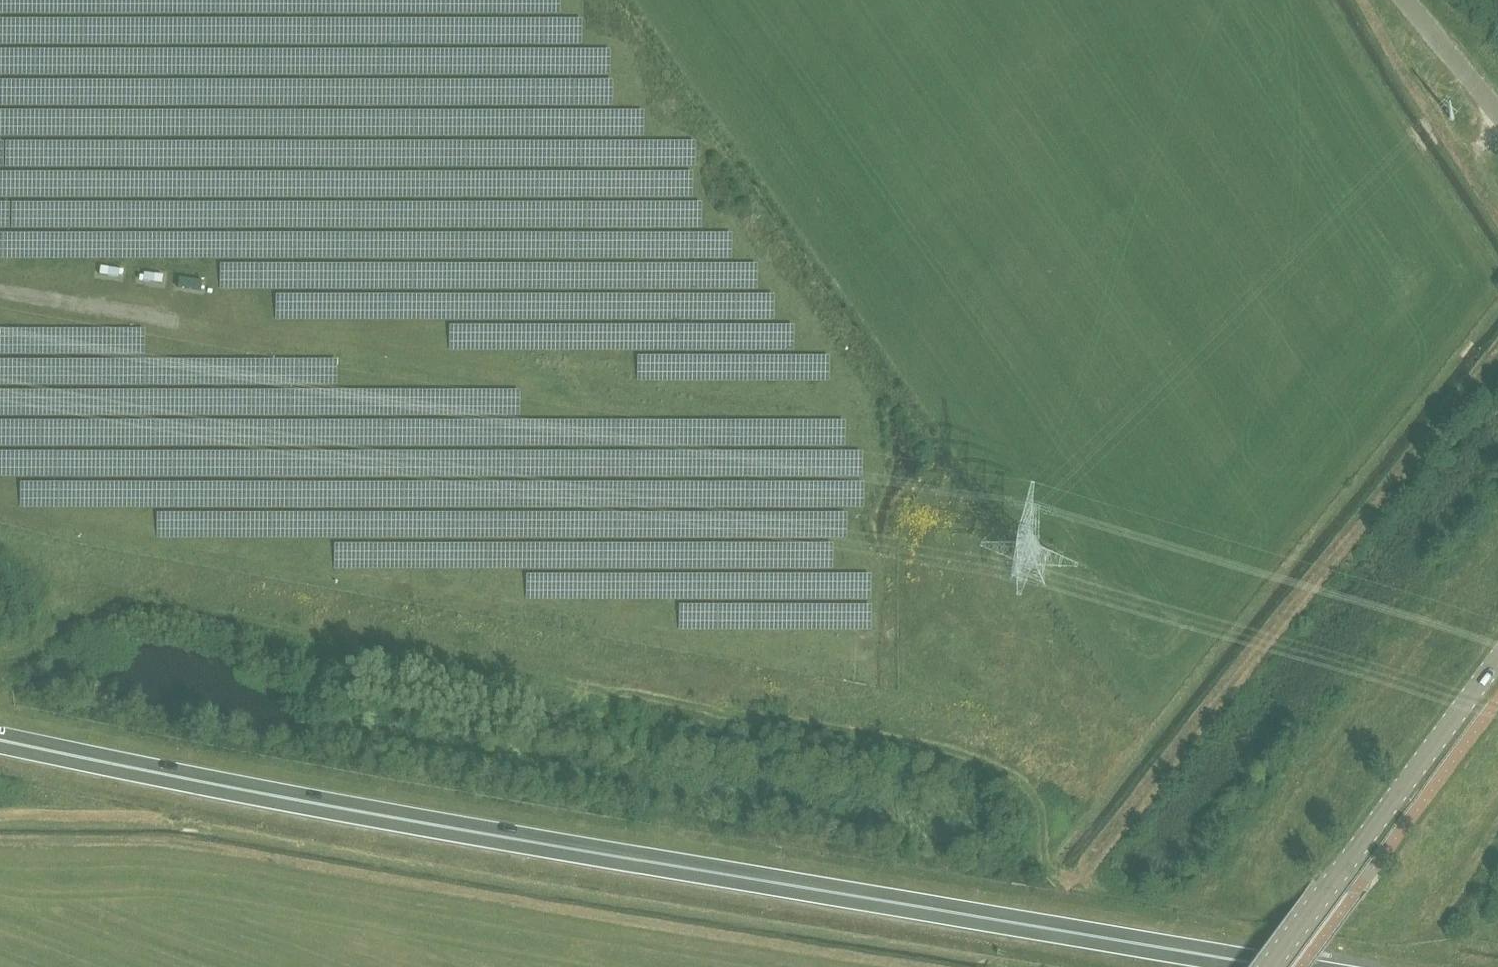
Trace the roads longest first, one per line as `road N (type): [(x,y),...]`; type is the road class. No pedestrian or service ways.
road 1 (trunk): [(0,742),(353,812),(1273,966)]
road 2 (unclassified): [(1270,966),(1497,658)]
road 3 (unclassified): [(1497,111),(1407,0)]

